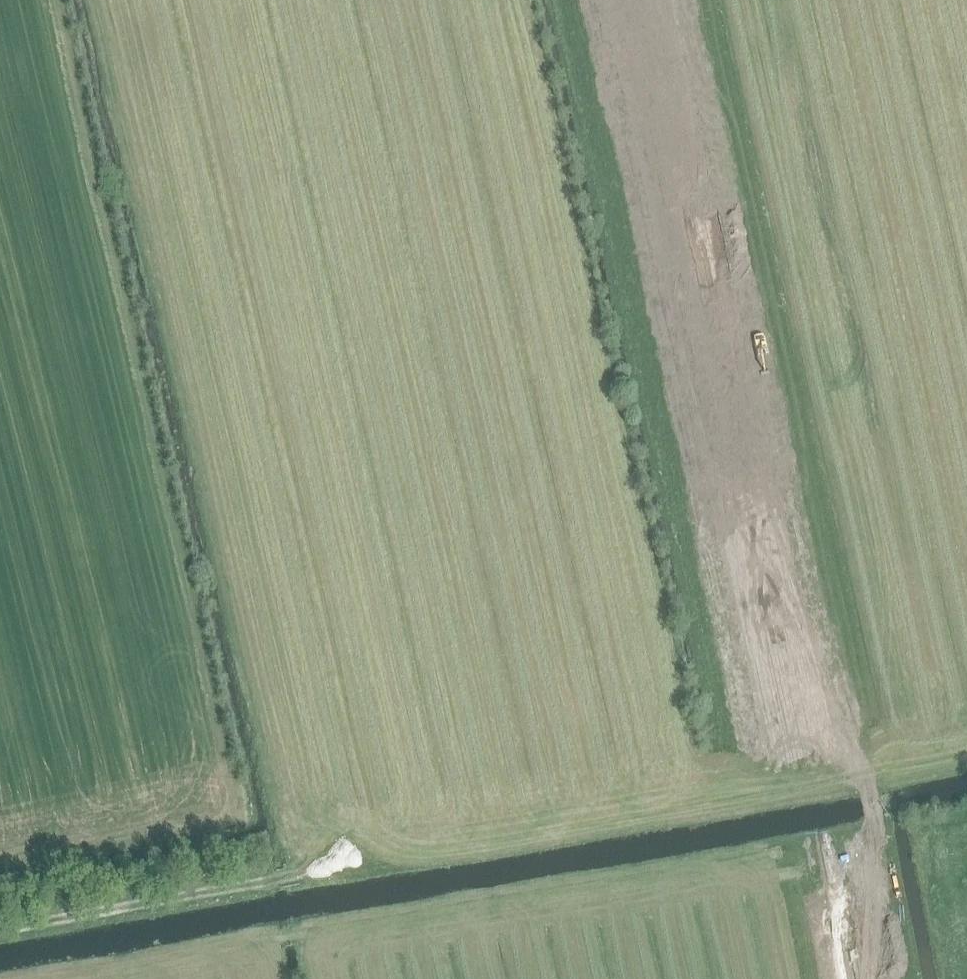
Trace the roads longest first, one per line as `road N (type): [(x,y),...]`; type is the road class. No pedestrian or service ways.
road 1 (track): [(0,929),(301,872)]

